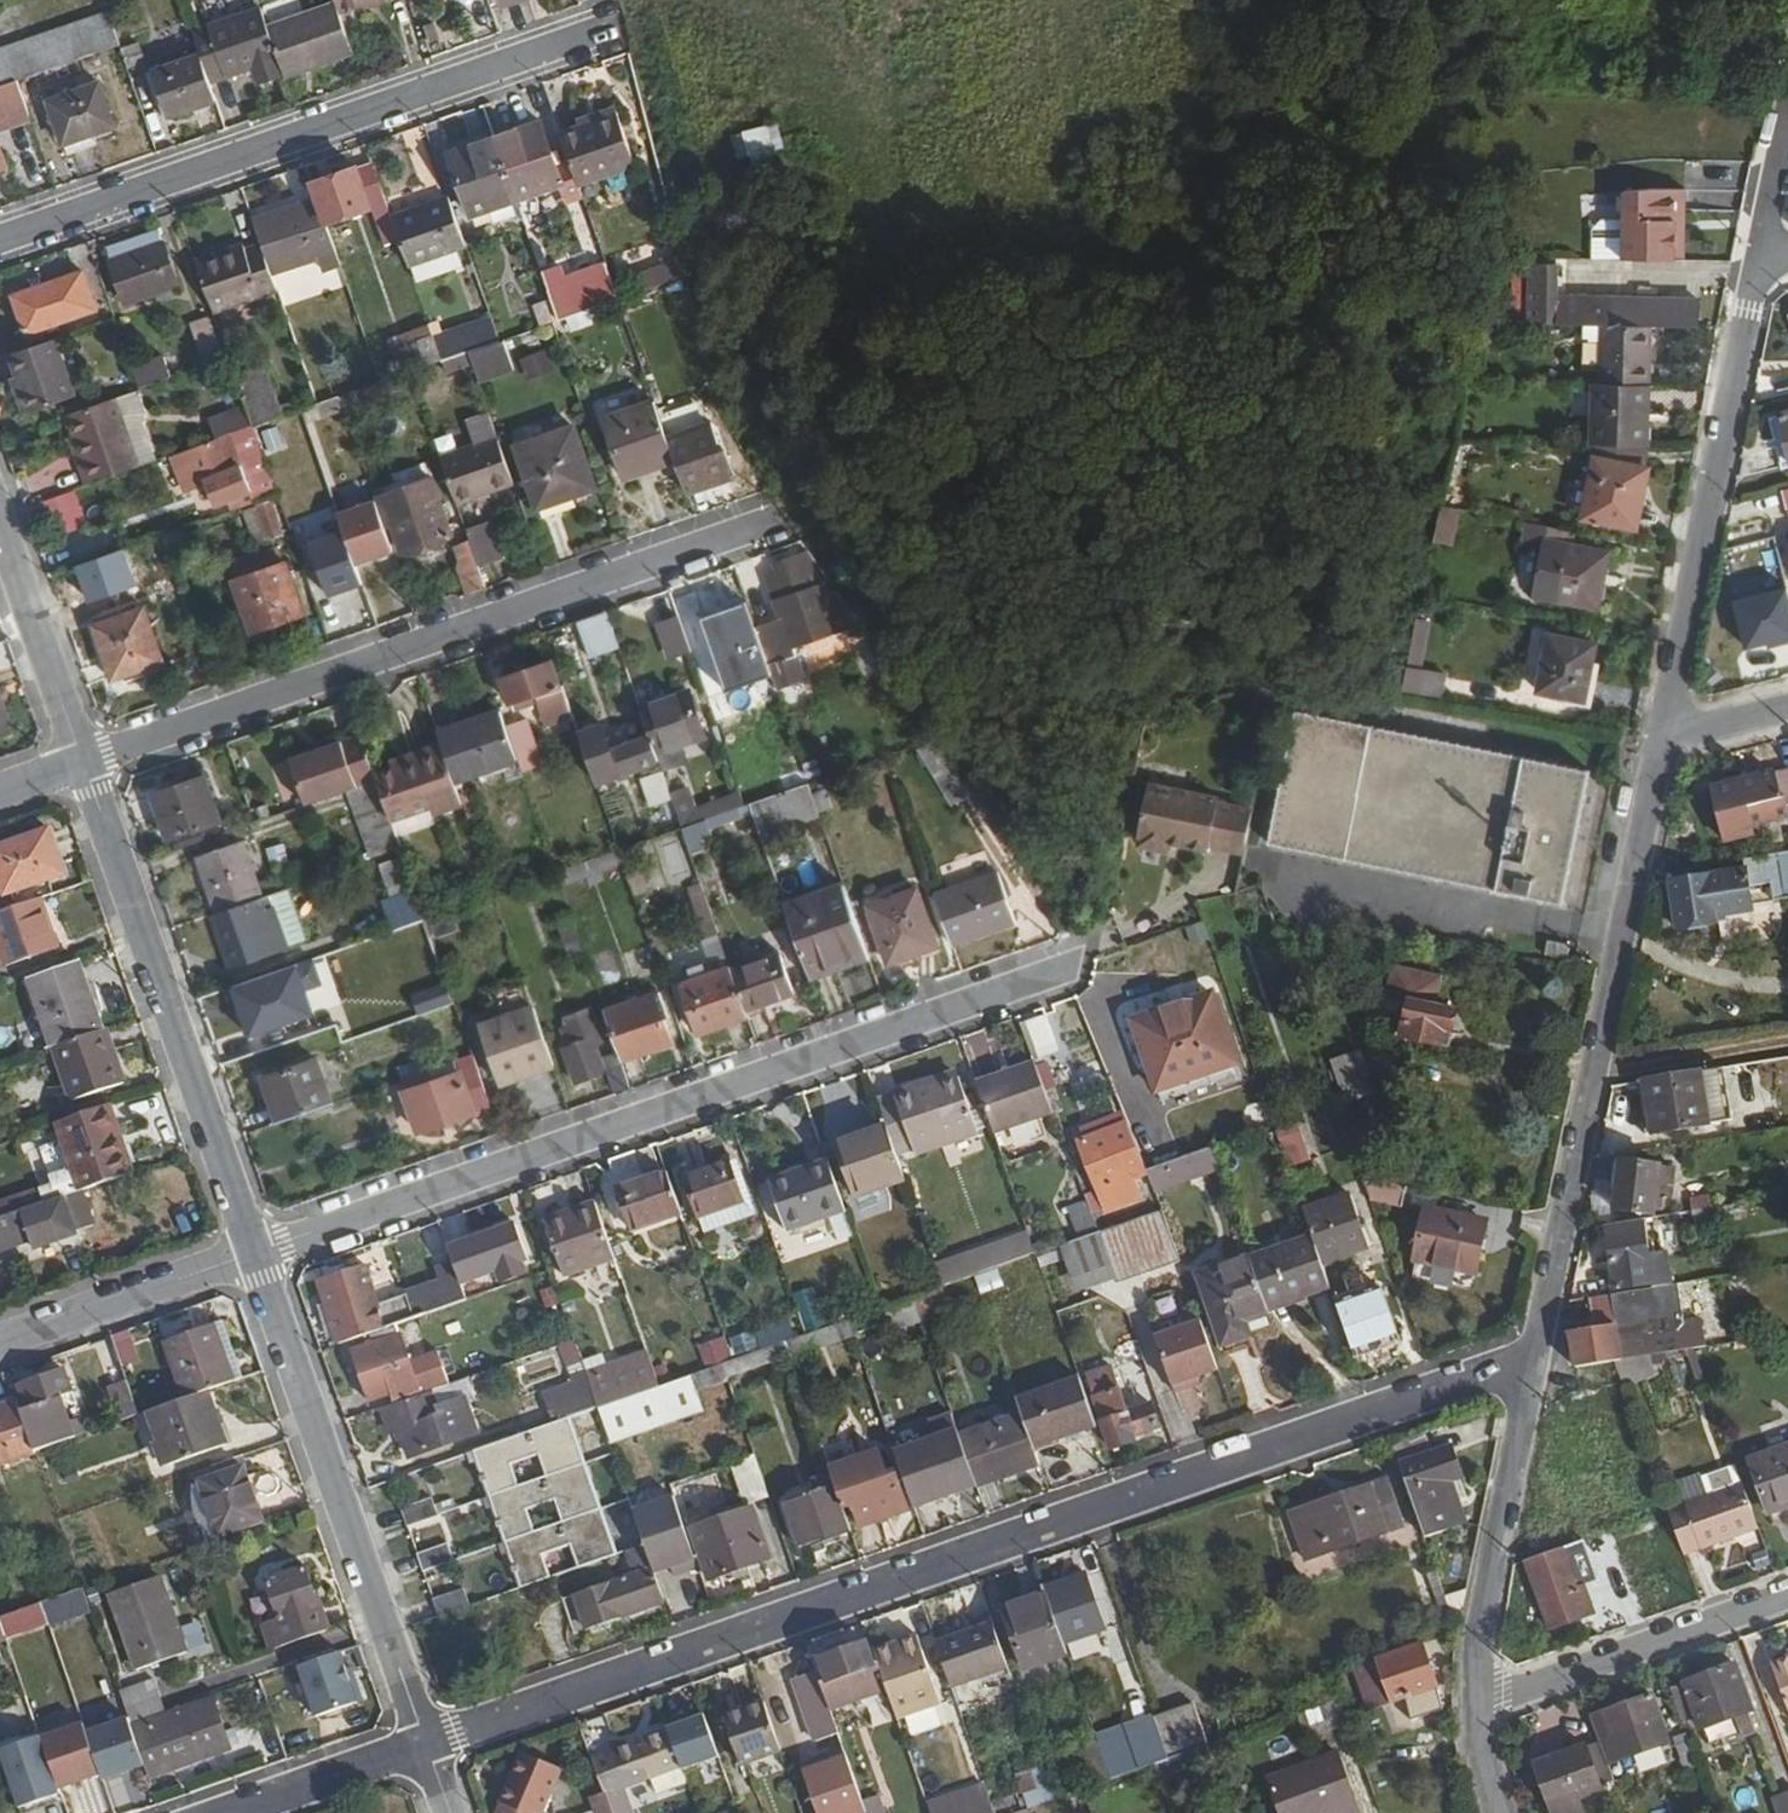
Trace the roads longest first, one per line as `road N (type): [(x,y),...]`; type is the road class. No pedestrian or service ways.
road 1 (residential): [(1532,1357),(425,1745)]
road 2 (residential): [(1054,971),(257,1250)]
road 3 (residential): [(771,526),(86,760)]
road 4 (residential): [(622,23),(0,239)]
road 5 (residential): [(1532,1357),(1669,740)]
road 6 (residential): [(425,1745),(257,1250)]
road 7 (residential): [(257,1250),(86,760)]
road 8 (residential): [(1669,740),(1762,275)]
road 9 (residential): [(1476,1703),(1475,1652),(1532,1357)]
road 10 (residential): [(1476,1703),(1787,1593)]
road 11 (residential): [(0,1340),(257,1250)]
road 12 (residential): [(86,760),(0,518)]
road 13 (residential): [(230,1812),(425,1745)]
road 14 (residential): [(1762,275),(1787,153)]
road 15 (residential): [(1669,740),(1787,710)]

